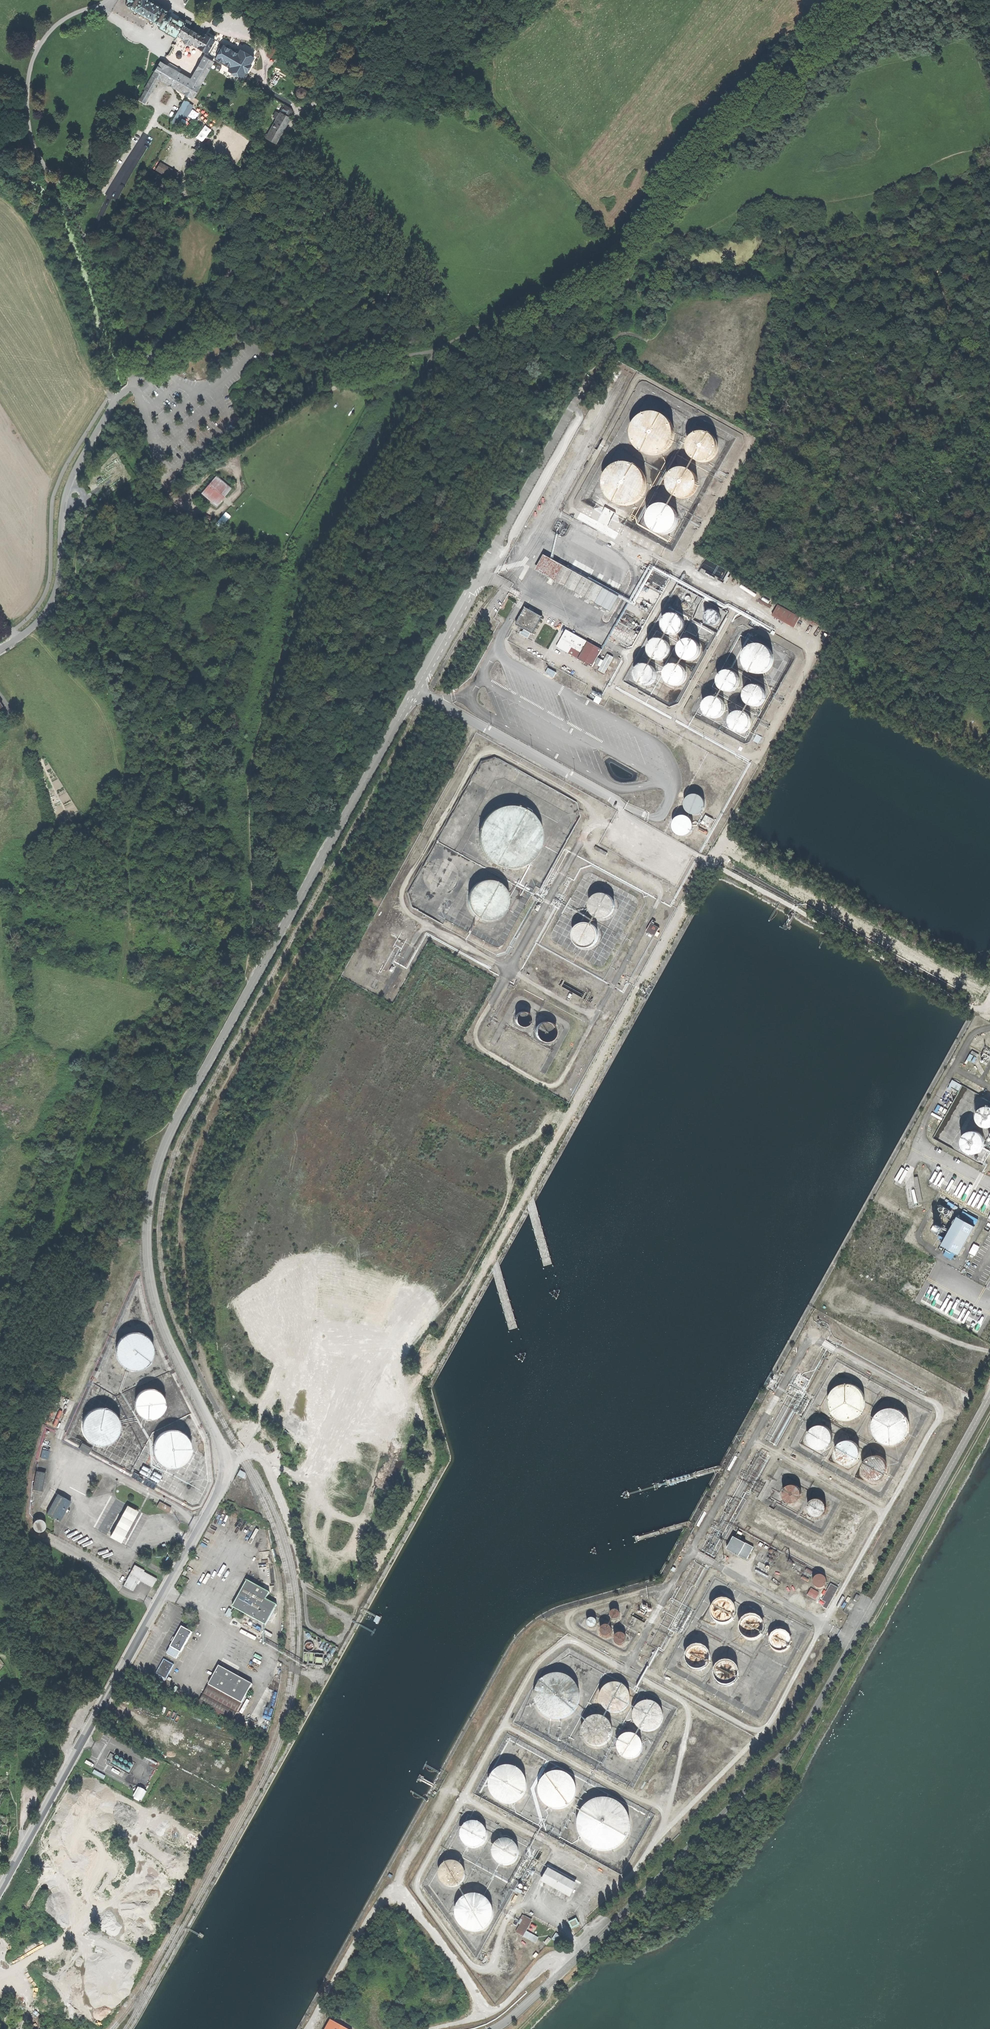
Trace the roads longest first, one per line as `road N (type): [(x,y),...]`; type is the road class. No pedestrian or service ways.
road 1 (unclassified): [(0,1890),(222,1483),(223,1452),(165,1331),(150,1279),(147,1222),(165,1144),(588,376)]
road 2 (unclassified): [(495,2028),(795,1743),(989,1396)]
road 3 (track): [(251,984),(249,770),(310,556),(435,350)]
road 4 (track): [(435,350),(615,252),(864,0)]
road 5 (unclassified): [(133,381),(71,477),(53,598),(17,638)]
road 6 (track): [(989,1414),(873,1626)]
road 7 (track): [(207,324),(300,106)]
road 8 (track): [(401,357),(316,372),(207,324)]
road 9 (track): [(407,0),(400,71),(300,106)]

